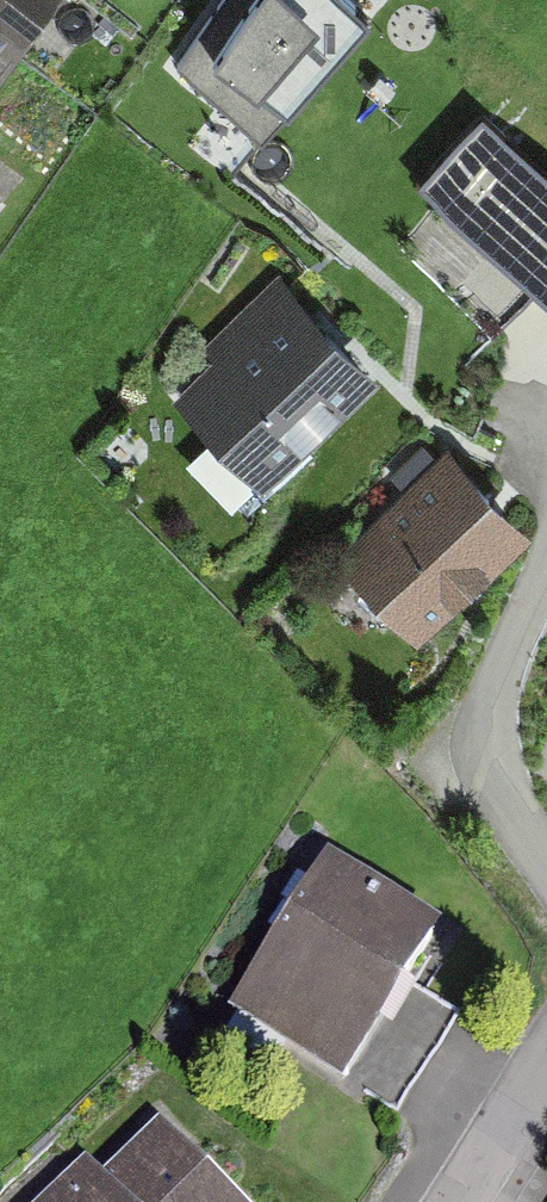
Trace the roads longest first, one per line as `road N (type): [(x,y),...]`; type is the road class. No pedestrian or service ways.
road 1 (residential): [(546,567),(509,646),(484,729),(487,767),(546,874)]
road 2 (residential): [(546,1065),(457,1201)]

